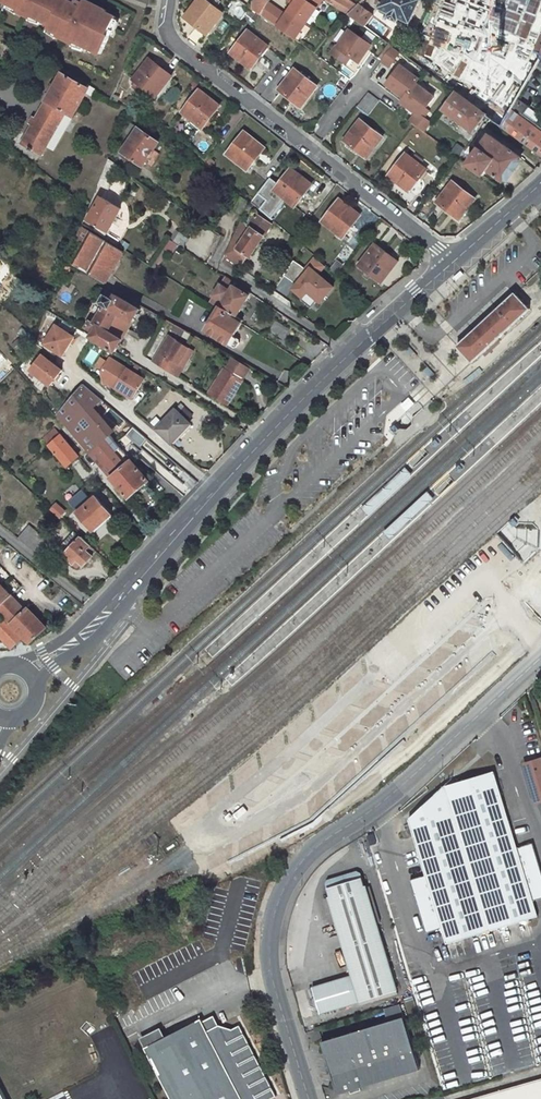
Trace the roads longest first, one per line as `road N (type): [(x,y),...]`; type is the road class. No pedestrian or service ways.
road 1 (tertiary): [(311,1098),(281,1007),(270,941),(283,891),(320,846),(383,800),(540,654)]
road 2 (tertiary): [(453,261),(308,393),(72,645)]
road 3 (residential): [(167,0),(162,33),(453,261)]

